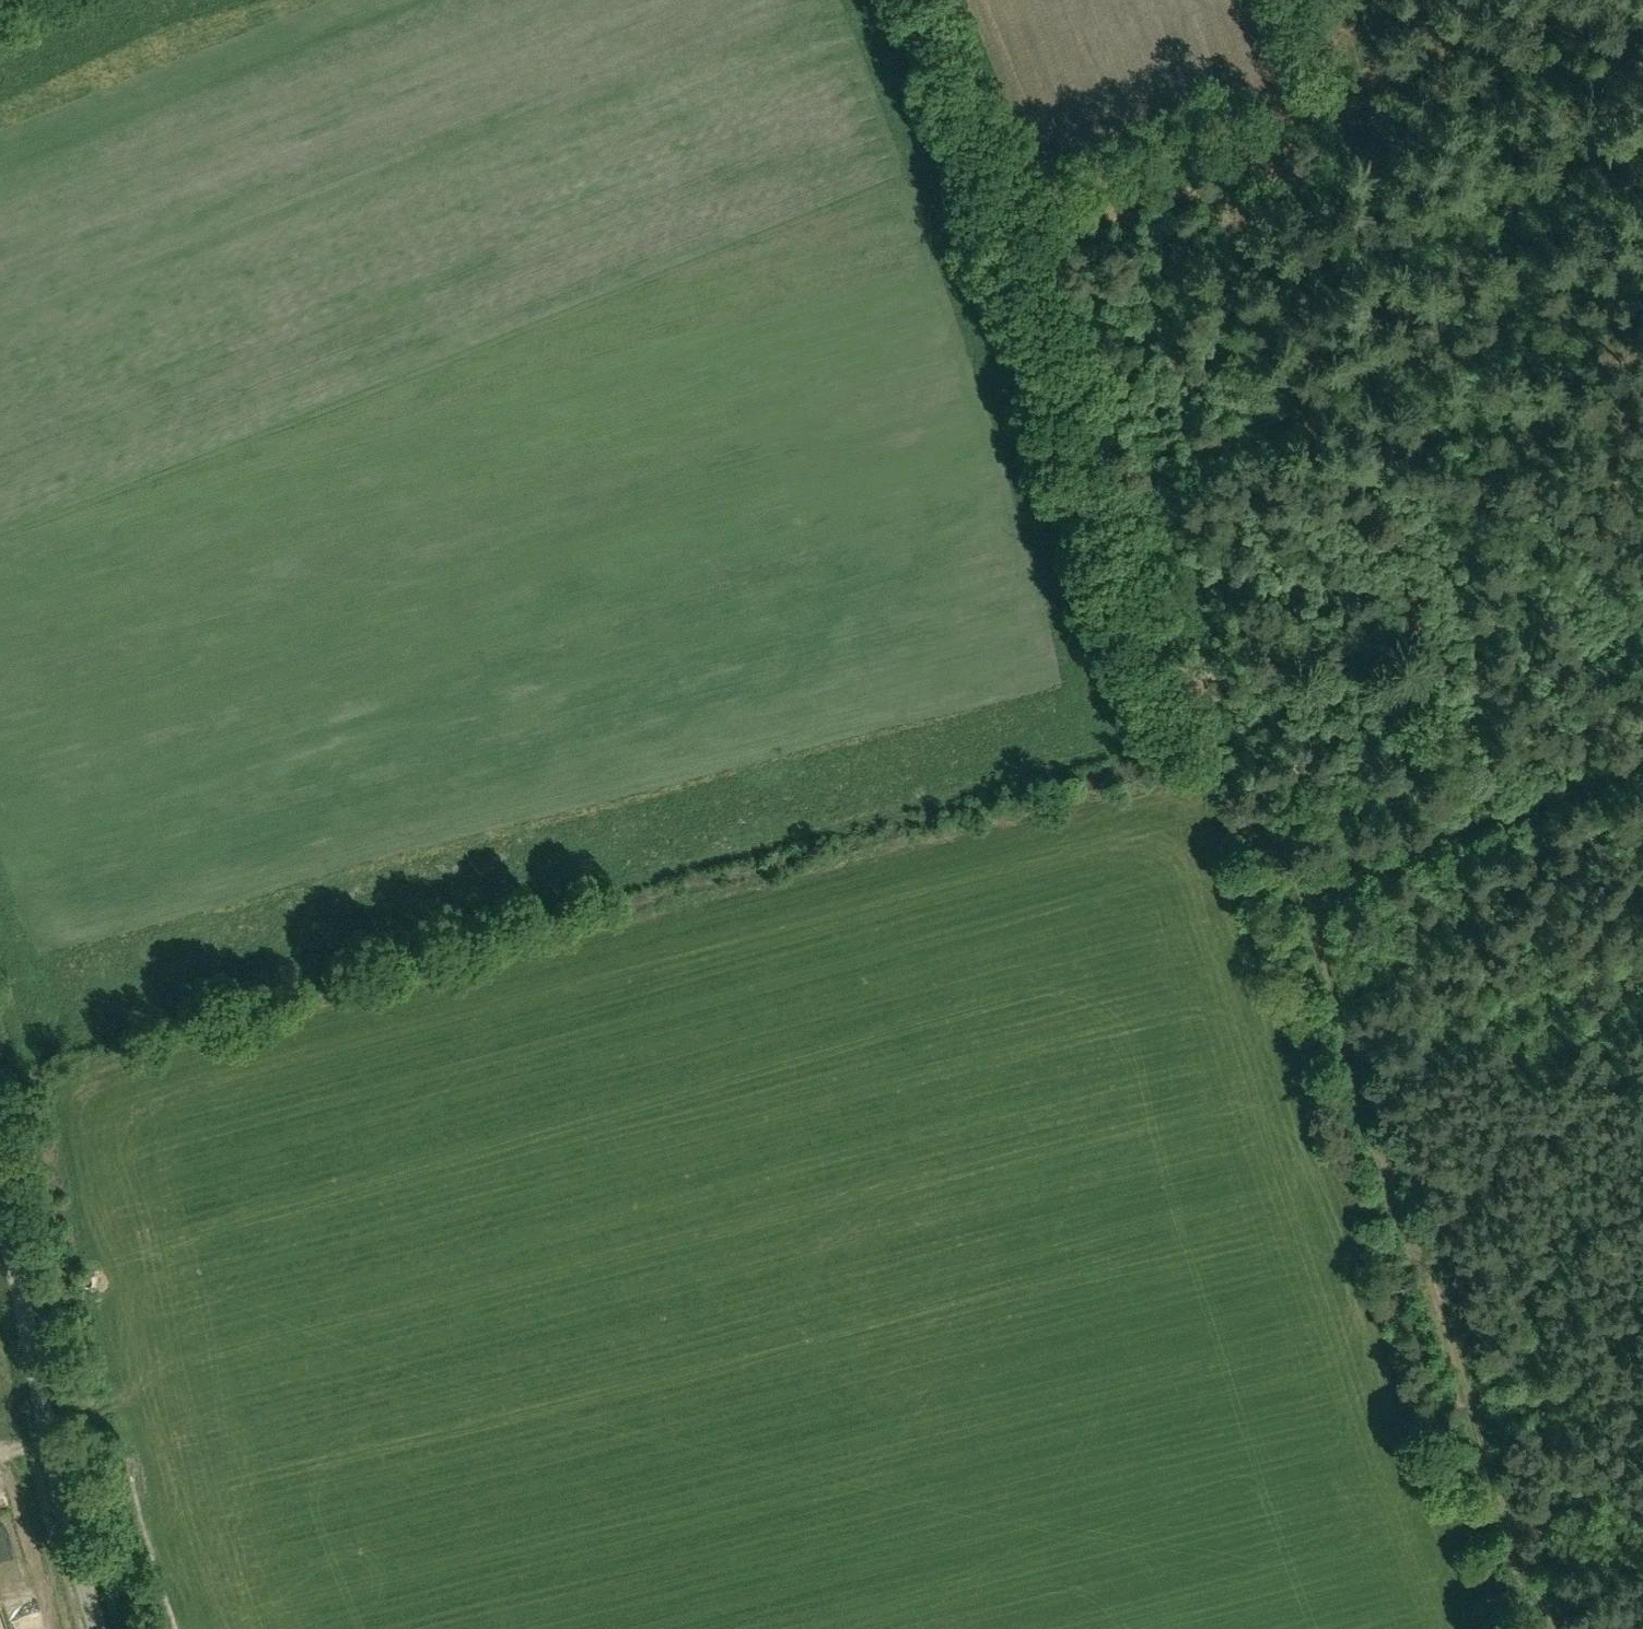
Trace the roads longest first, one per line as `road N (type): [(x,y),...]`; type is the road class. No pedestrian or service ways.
road 1 (track): [(1556,1628),(1373,1081),(1307,910),(1312,896),(1642,777)]
road 2 (unclassified): [(97,1628),(52,1451),(0,1175)]

